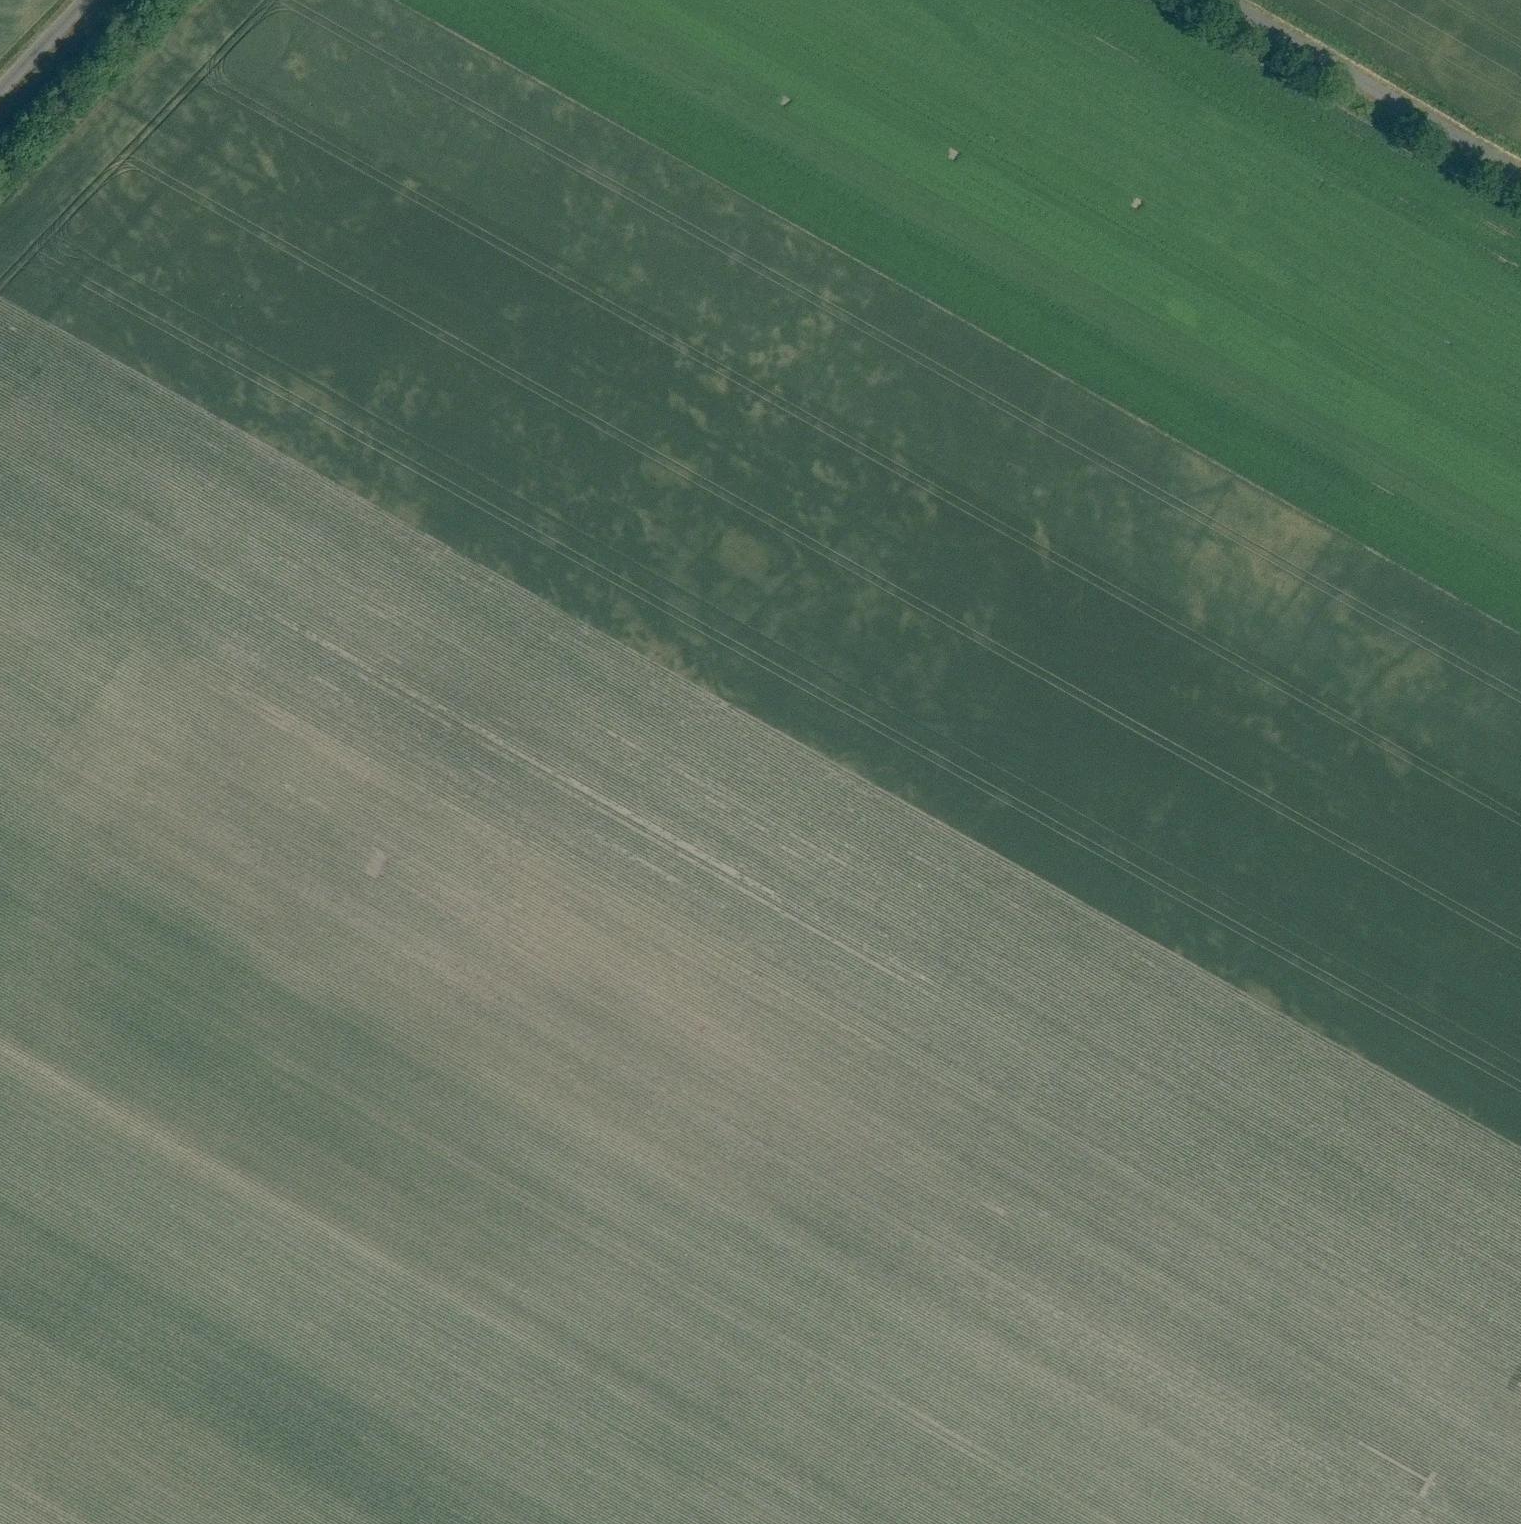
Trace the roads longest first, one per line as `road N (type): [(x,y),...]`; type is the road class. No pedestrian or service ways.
road 1 (unclassified): [(1228,0),(1520,172)]
road 2 (track): [(90,0),(0,94)]

